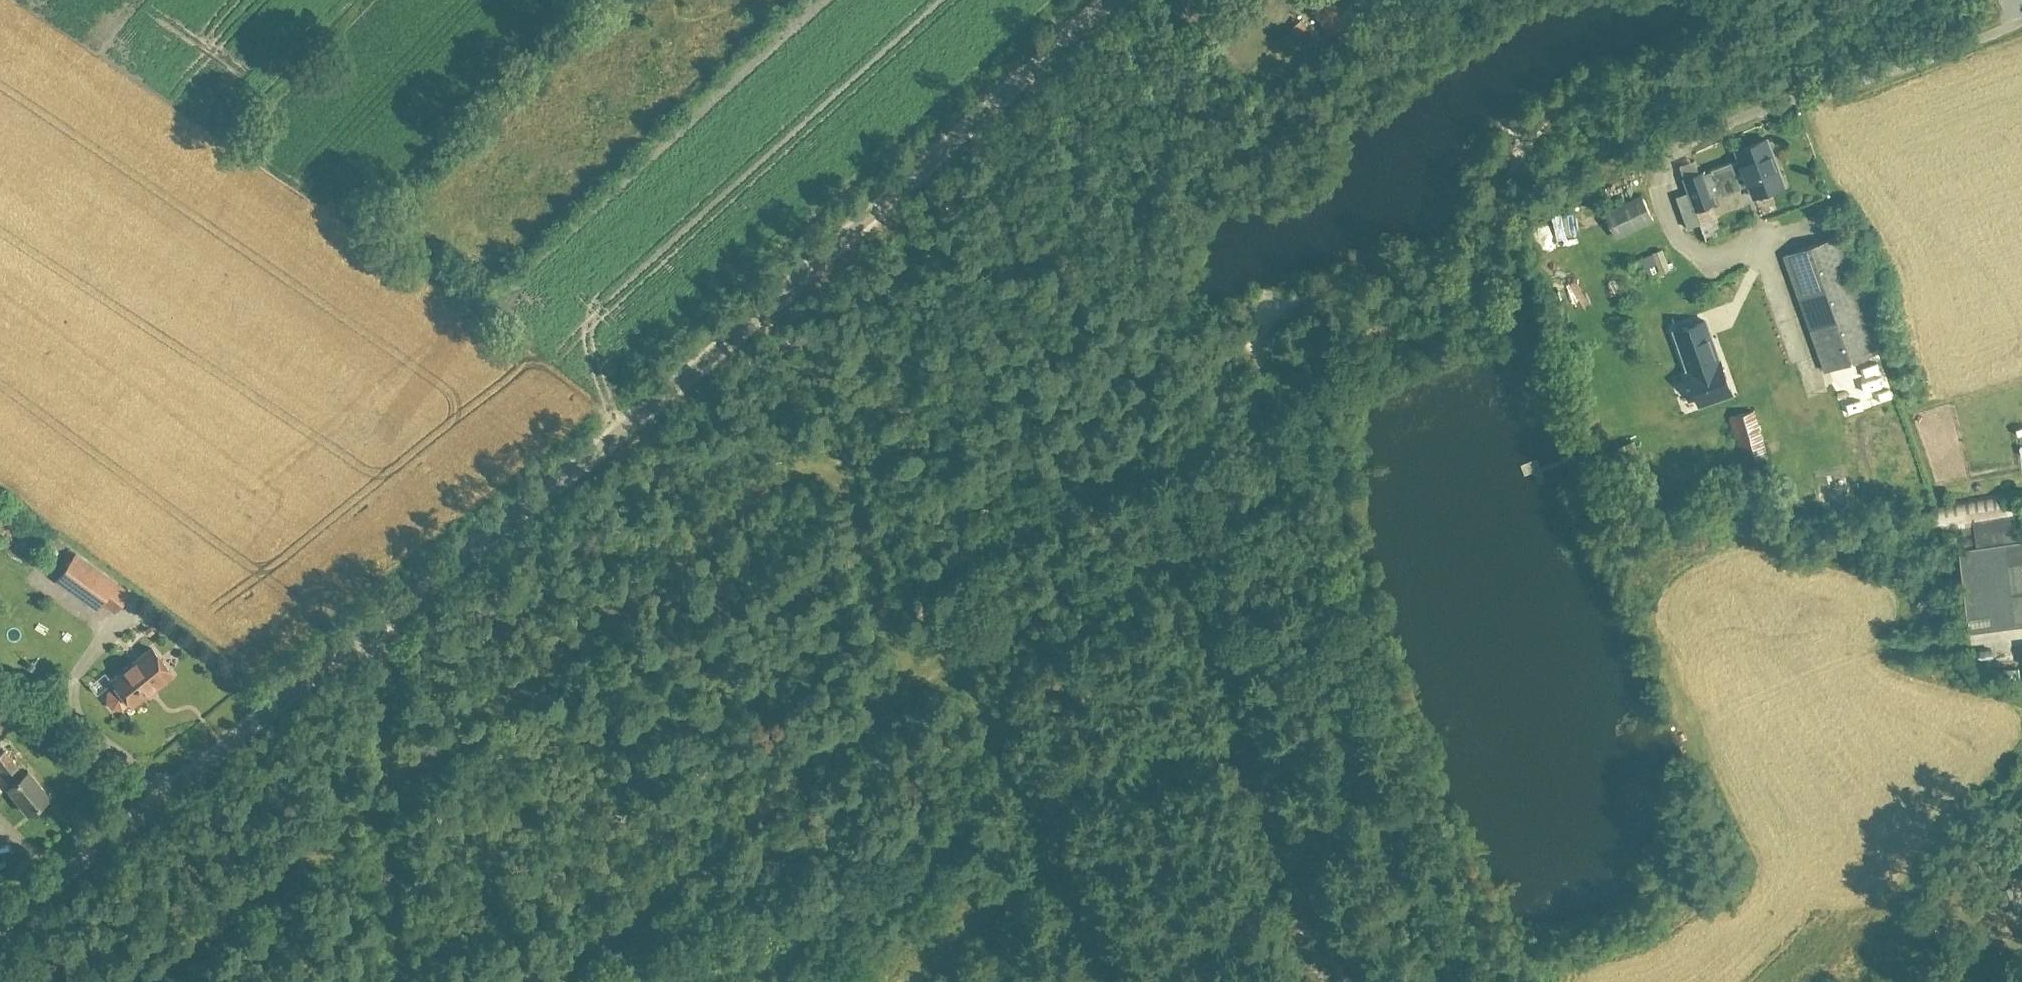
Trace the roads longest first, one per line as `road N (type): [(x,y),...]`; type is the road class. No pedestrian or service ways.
road 1 (unclassified): [(0,928),(630,428),(1110,0)]

